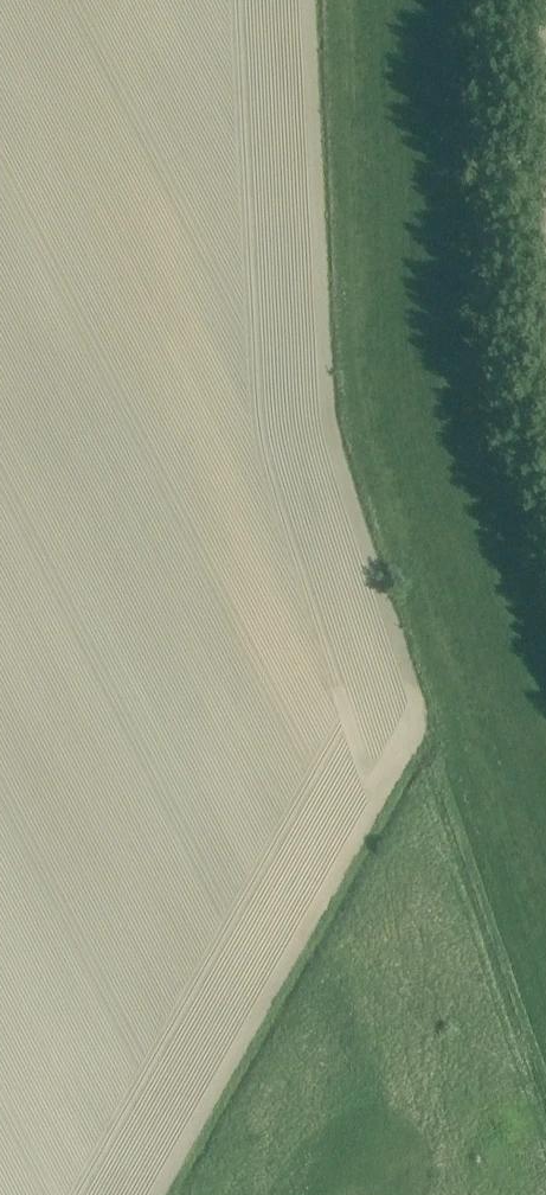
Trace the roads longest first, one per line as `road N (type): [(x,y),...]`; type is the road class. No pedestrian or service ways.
road 1 (track): [(499,0),(515,415),(545,523)]

